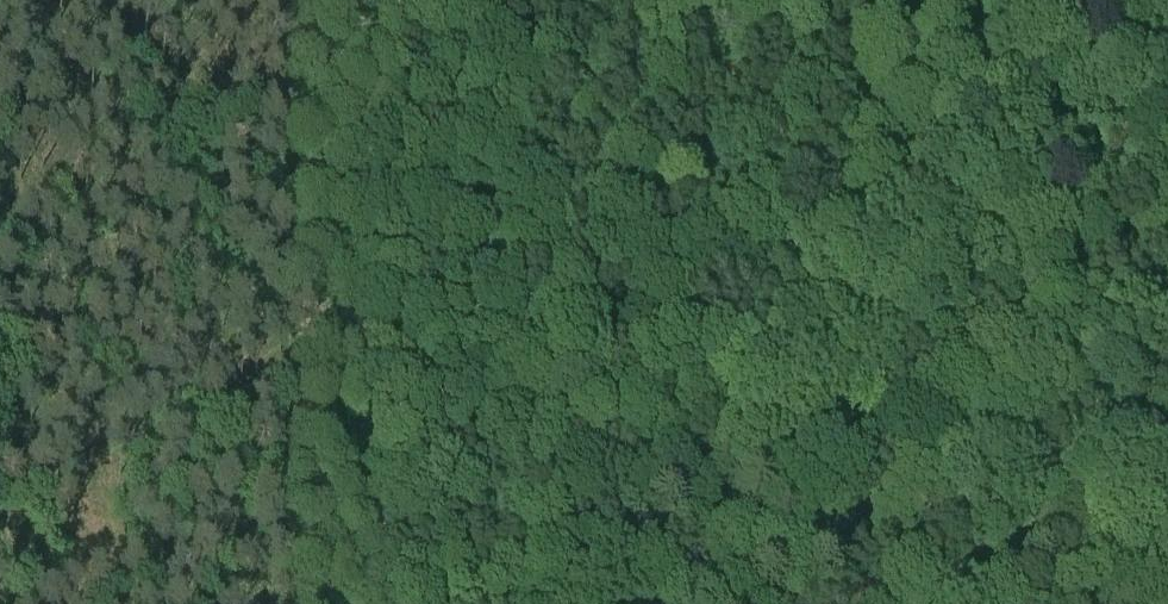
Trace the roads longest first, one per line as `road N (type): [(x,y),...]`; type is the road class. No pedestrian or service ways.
road 1 (track): [(1162,603),(880,477),(732,418),(689,411),(585,415),(379,477),(279,474),(223,459),(184,434),(87,318),(0,243)]
road 2 (unclassified): [(392,603),(364,275),(370,155),(397,0)]

